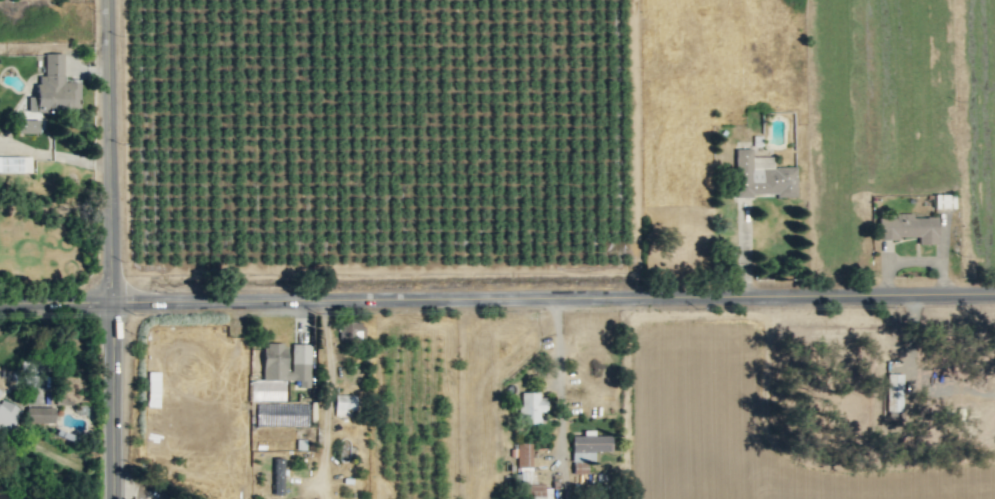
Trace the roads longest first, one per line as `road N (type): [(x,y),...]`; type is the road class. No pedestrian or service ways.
road 1 (tertiary): [(0,305),(994,293)]
road 2 (residential): [(113,498),(111,0)]

